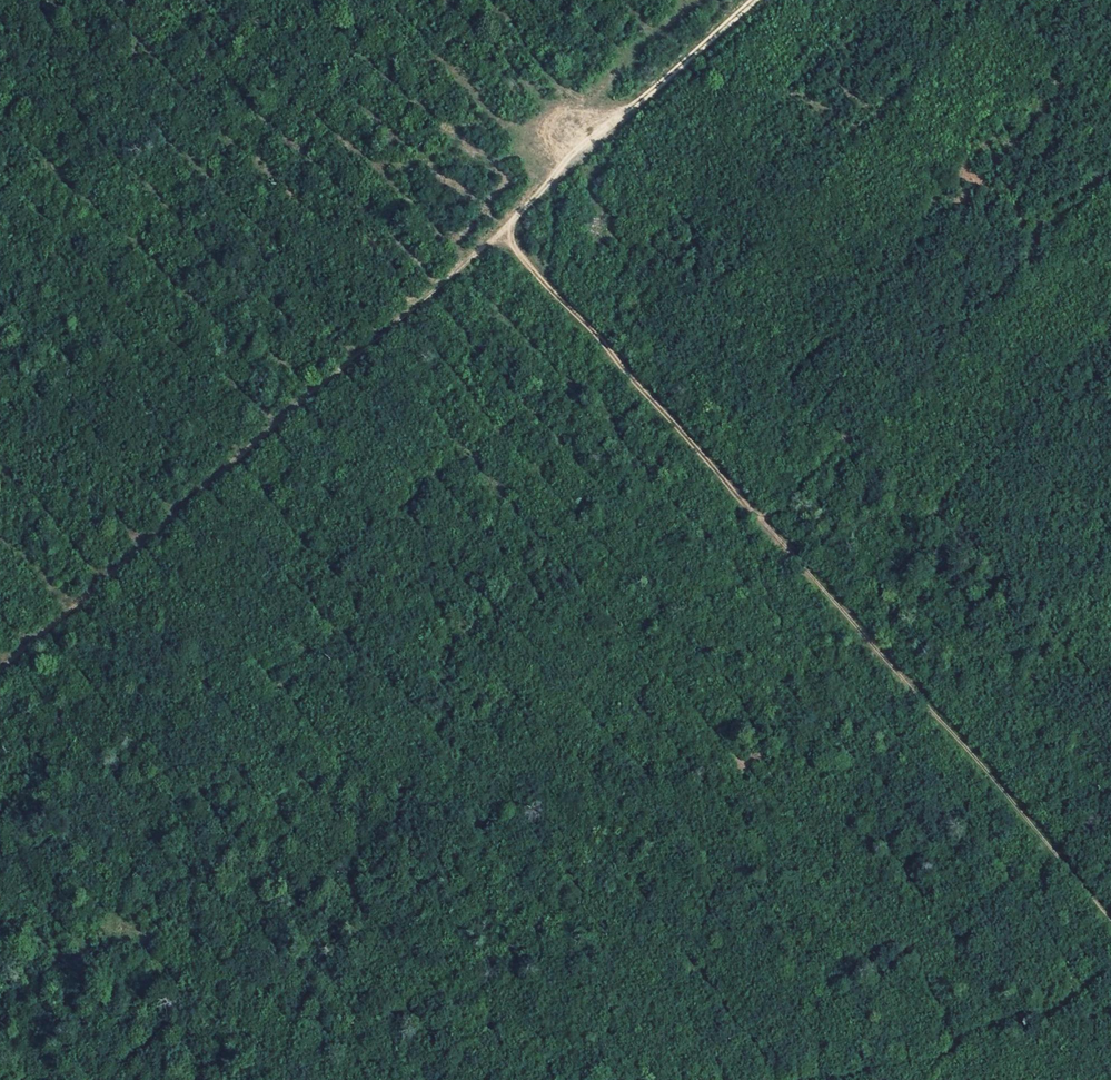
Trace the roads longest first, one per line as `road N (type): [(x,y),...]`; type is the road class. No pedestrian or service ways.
road 1 (track): [(502,231),(1110,919)]
road 2 (track): [(502,231),(576,153),(753,0)]

